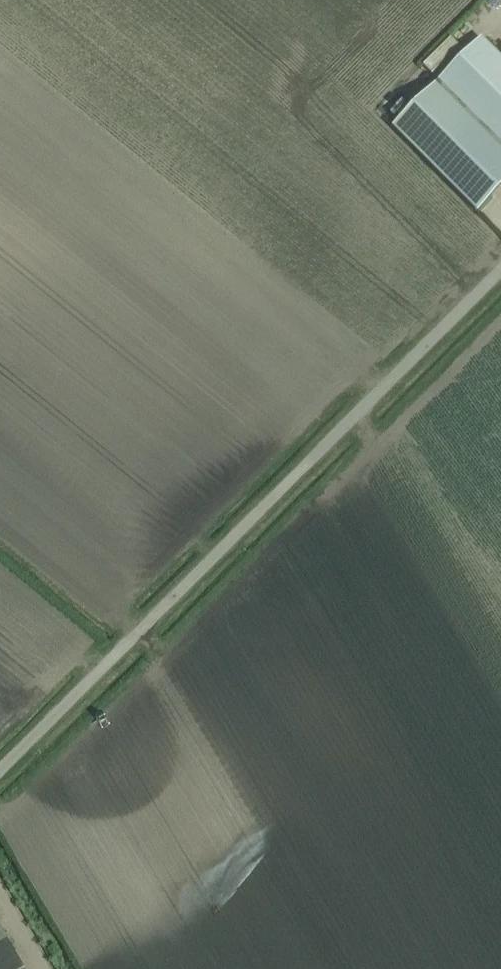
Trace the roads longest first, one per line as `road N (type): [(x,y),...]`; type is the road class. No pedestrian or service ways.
road 1 (residential): [(0,779),(500,285)]

